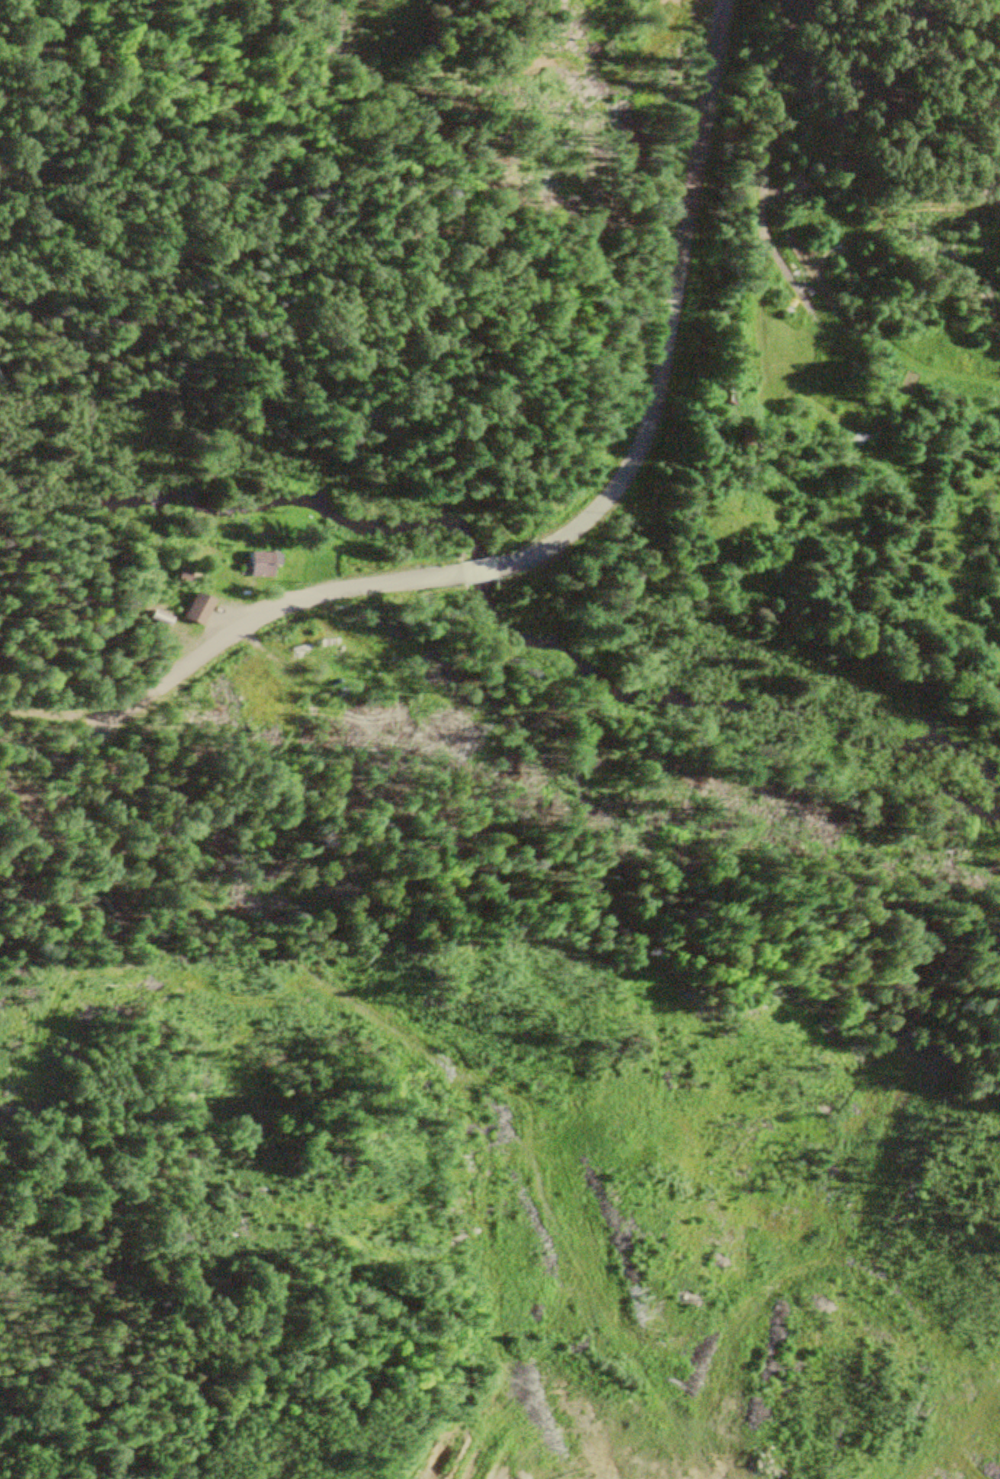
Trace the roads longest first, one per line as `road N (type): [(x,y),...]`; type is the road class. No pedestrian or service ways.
road 1 (residential): [(10,711),(92,719),(144,690),(227,619),(313,590),(478,570),(604,503),(647,455),(700,202),(726,0)]
road 2 (residential): [(92,719),(92,817),(140,865),(508,1124),(666,1478)]
road 3 (residential): [(780,0),(809,84),(870,173),(905,198),(951,211),(999,209)]

